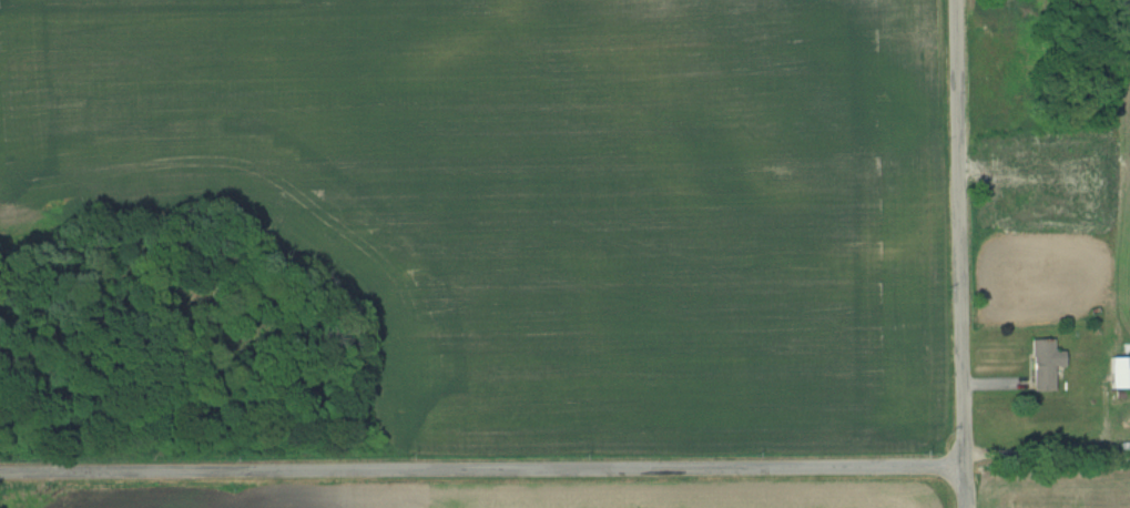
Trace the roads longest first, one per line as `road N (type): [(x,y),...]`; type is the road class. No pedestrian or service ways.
road 1 (residential): [(0,475),(967,468)]
road 2 (tertiary): [(968,507),(958,0)]

